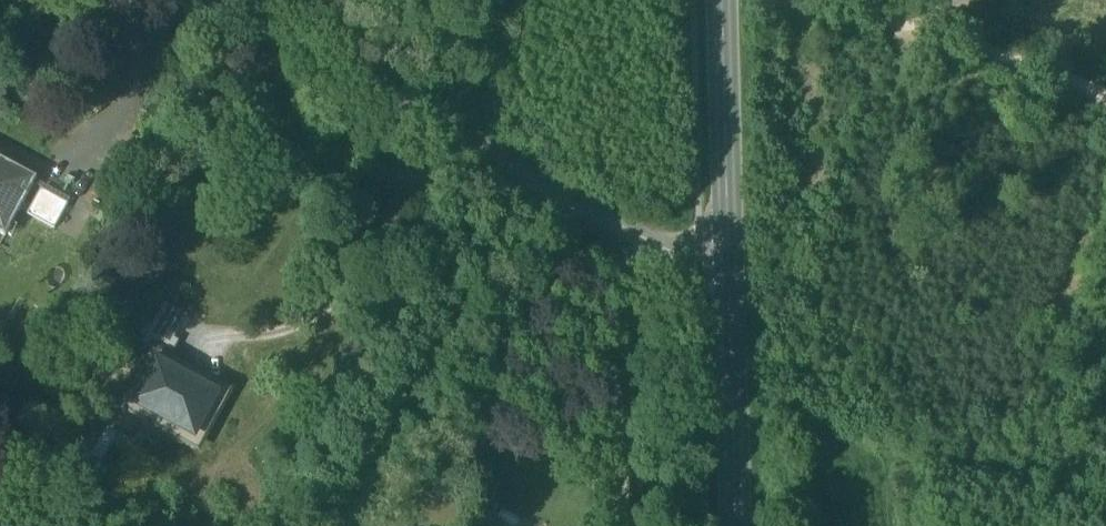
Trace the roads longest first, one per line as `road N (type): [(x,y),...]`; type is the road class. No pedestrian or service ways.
road 1 (residential): [(197,0),(731,284)]
road 2 (secondary): [(726,0),(731,284)]
road 3 (secondary): [(731,284),(737,525)]

